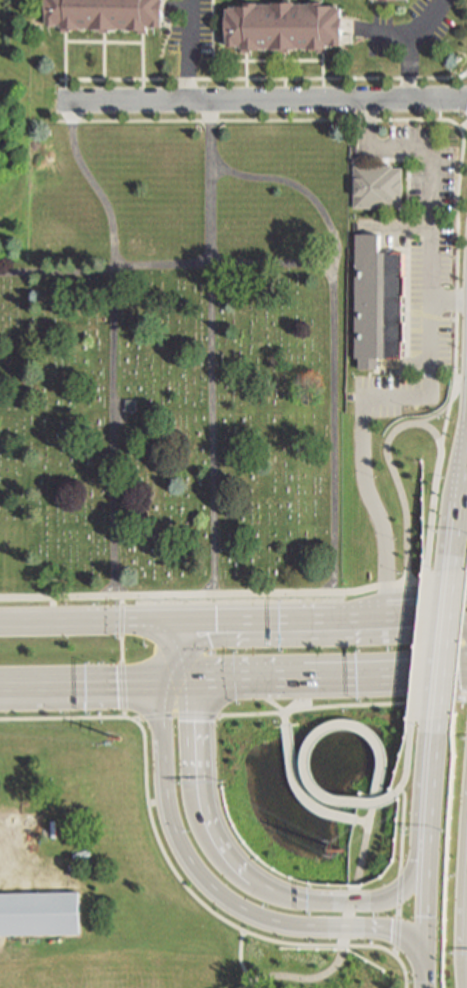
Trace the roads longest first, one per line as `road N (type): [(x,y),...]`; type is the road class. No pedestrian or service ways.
road 1 (secondary): [(176,618),(162,714),(169,807),(191,859),(248,910),(312,925),(385,928),(432,957)]
road 2 (secondary): [(432,875),(384,902),(364,903),(285,896),(259,883),(207,824),(195,681)]
road 3 (residential): [(466,99),(64,101)]
road 4 (secondary): [(466,607),(176,618)]
road 5 (secondary): [(195,681),(466,664)]
road 6 (secondary): [(0,685),(195,681)]
road 7 (secondary): [(176,618),(0,619)]
road 8 (tertiary): [(466,381),(452,554)]
road 9 (tertiary): [(452,554),(436,719)]
road 10 (tertiary): [(436,719),(432,875)]

